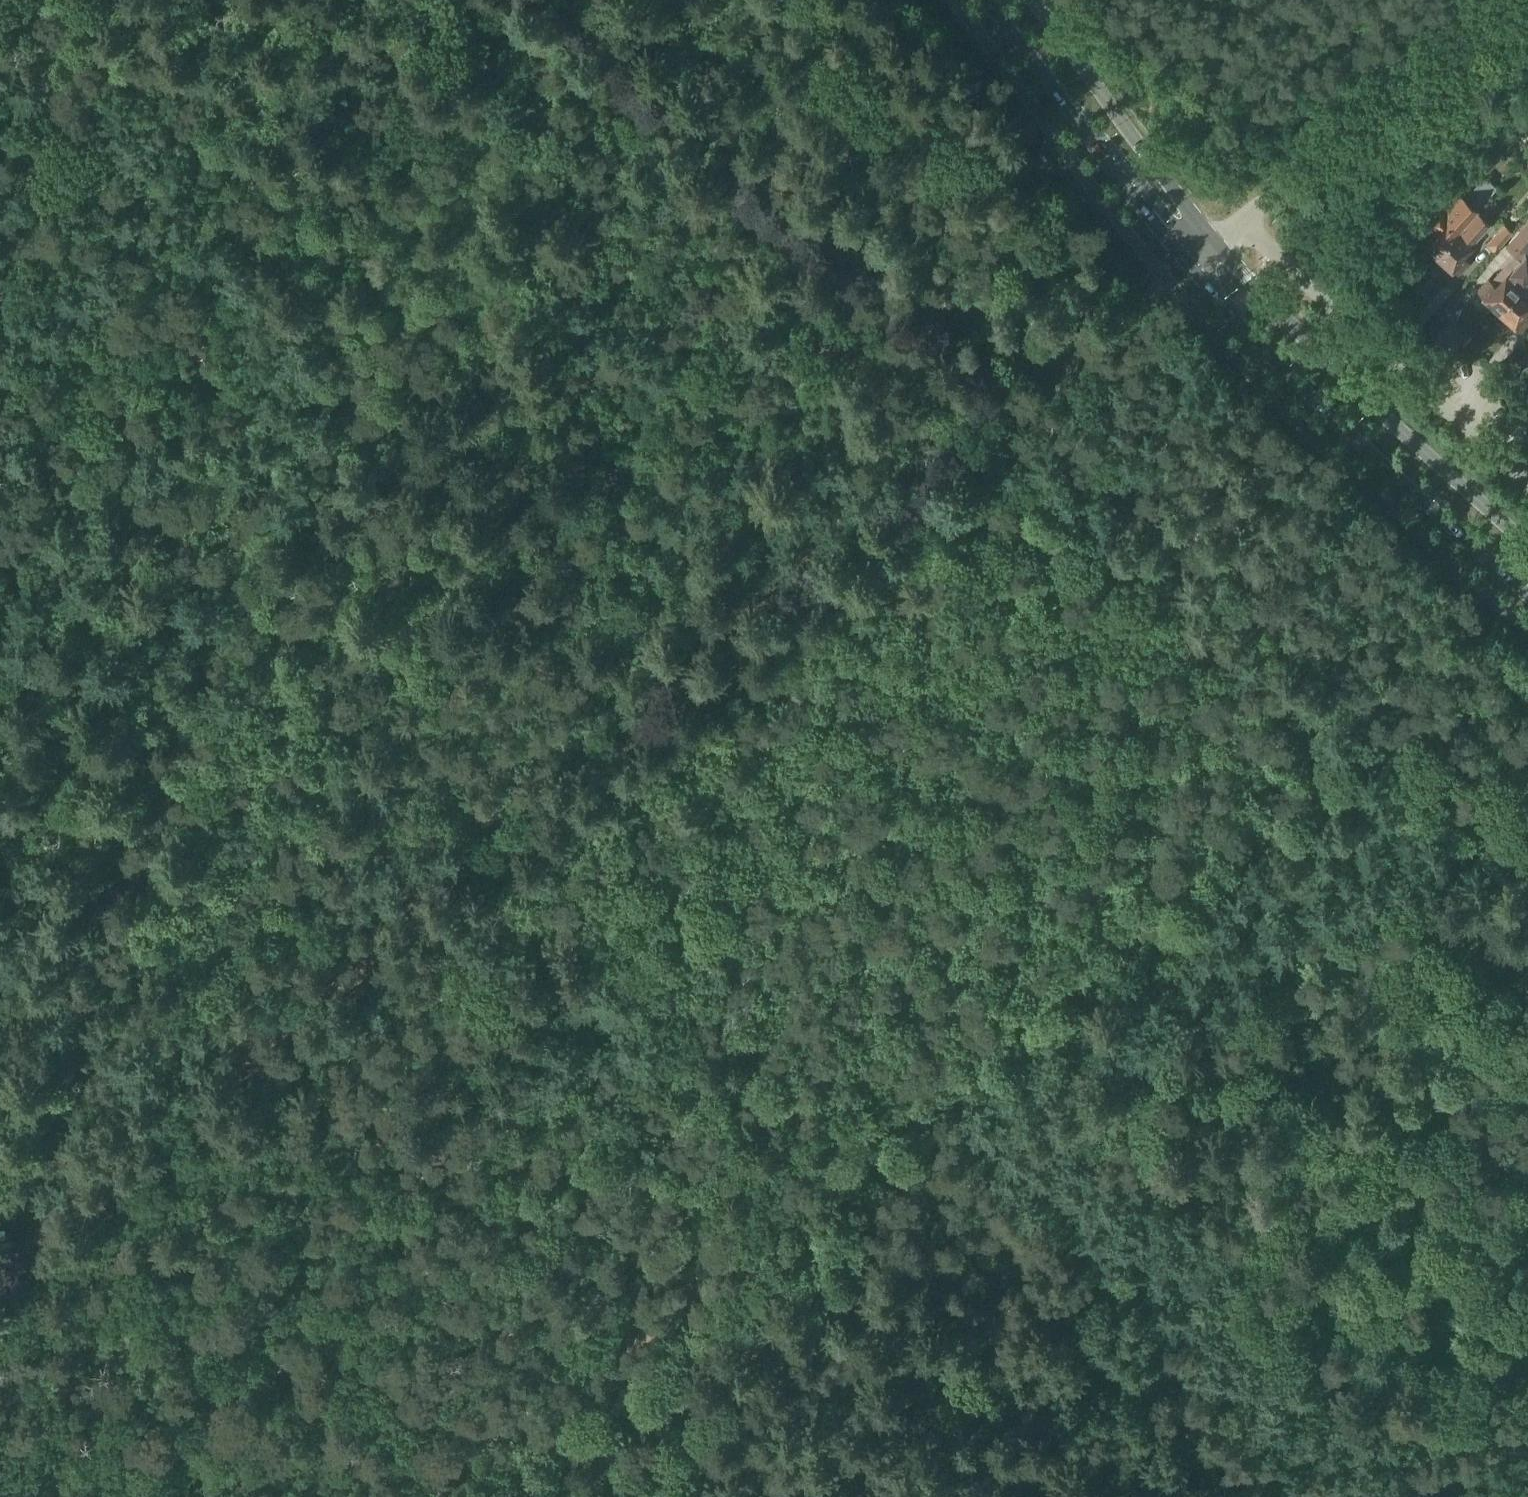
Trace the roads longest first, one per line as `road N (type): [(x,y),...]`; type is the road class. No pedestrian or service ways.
road 1 (track): [(1362,669),(386,1496)]
road 2 (track): [(1527,827),(661,0)]
road 3 (track): [(510,805),(1150,263)]
road 4 (track): [(0,349),(500,813)]
road 5 (track): [(0,1236),(510,805)]
road 6 (track): [(845,1109),(1254,1496)]
road 7 (primary): [(1187,251),(1261,350),(1527,594)]
road 8 (track): [(510,805),(843,1111)]
road 9 (primary): [(1527,545),(1299,334),(1217,243)]
road 10 (residential): [(1527,483),(1239,225)]
road 11 (unclassified): [(1239,225),(1494,0)]
road 12 (primary): [(986,0),(1187,251)]
road 13 (primary): [(1217,243),(1033,0)]
road 14 (track): [(1346,1496),(1527,1333)]
road 15 (track): [(174,940),(0,793)]

